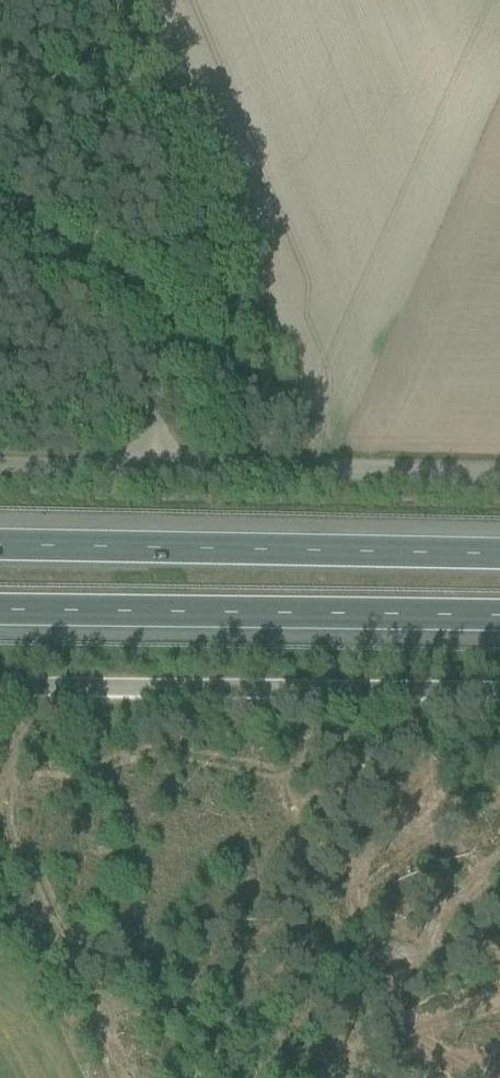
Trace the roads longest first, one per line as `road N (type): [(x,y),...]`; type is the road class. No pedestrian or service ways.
road 1 (motorway): [(499,555),(0,546)]
road 2 (unclassified): [(0,668),(499,675)]
road 3 (motorway): [(0,610),(499,616)]
road 4 (unclassified): [(499,469),(154,463)]
road 5 (unclassified): [(154,463),(152,349),(143,329),(0,225)]
road 6 (unclassified): [(0,461),(154,463)]

